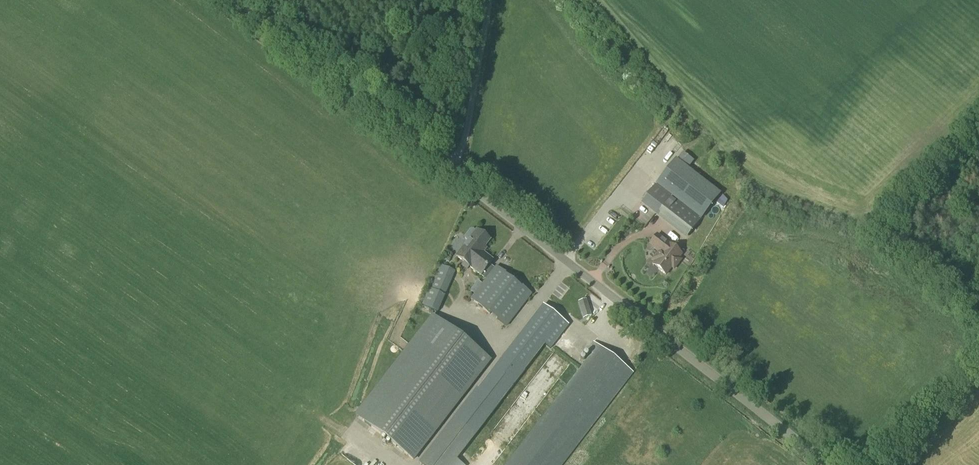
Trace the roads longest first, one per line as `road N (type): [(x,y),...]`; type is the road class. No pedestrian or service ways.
road 1 (unclassified): [(829,464),(235,0)]
road 2 (track): [(452,170),(486,0)]

